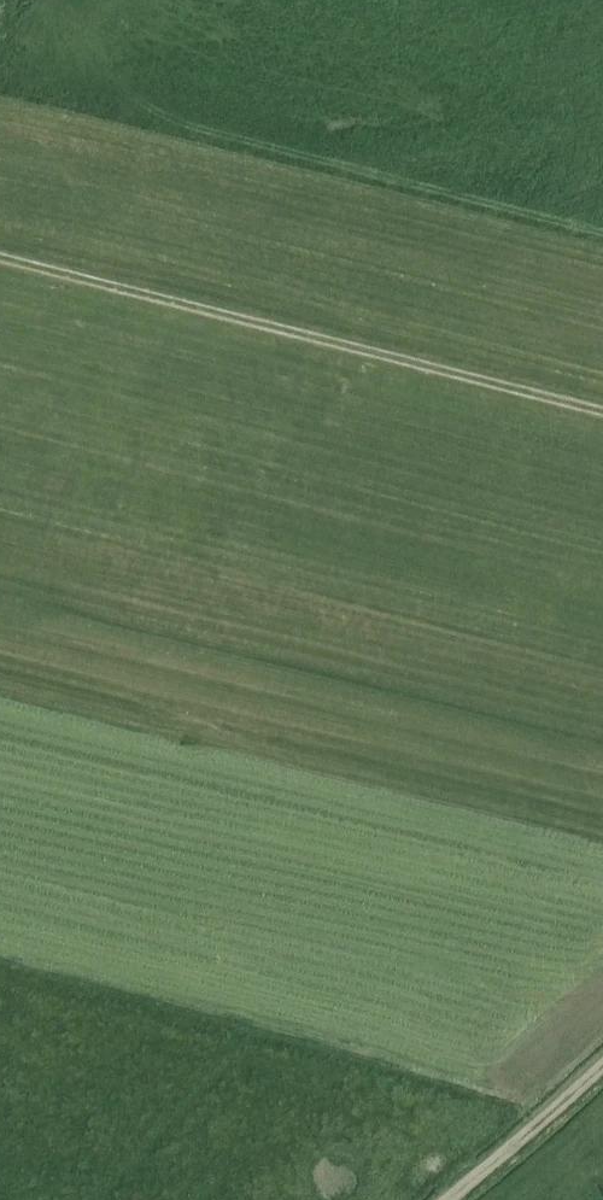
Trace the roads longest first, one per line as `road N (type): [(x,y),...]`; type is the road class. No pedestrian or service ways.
road 1 (track): [(0,255),(602,410)]
road 2 (track): [(447,1199),(602,1062)]

